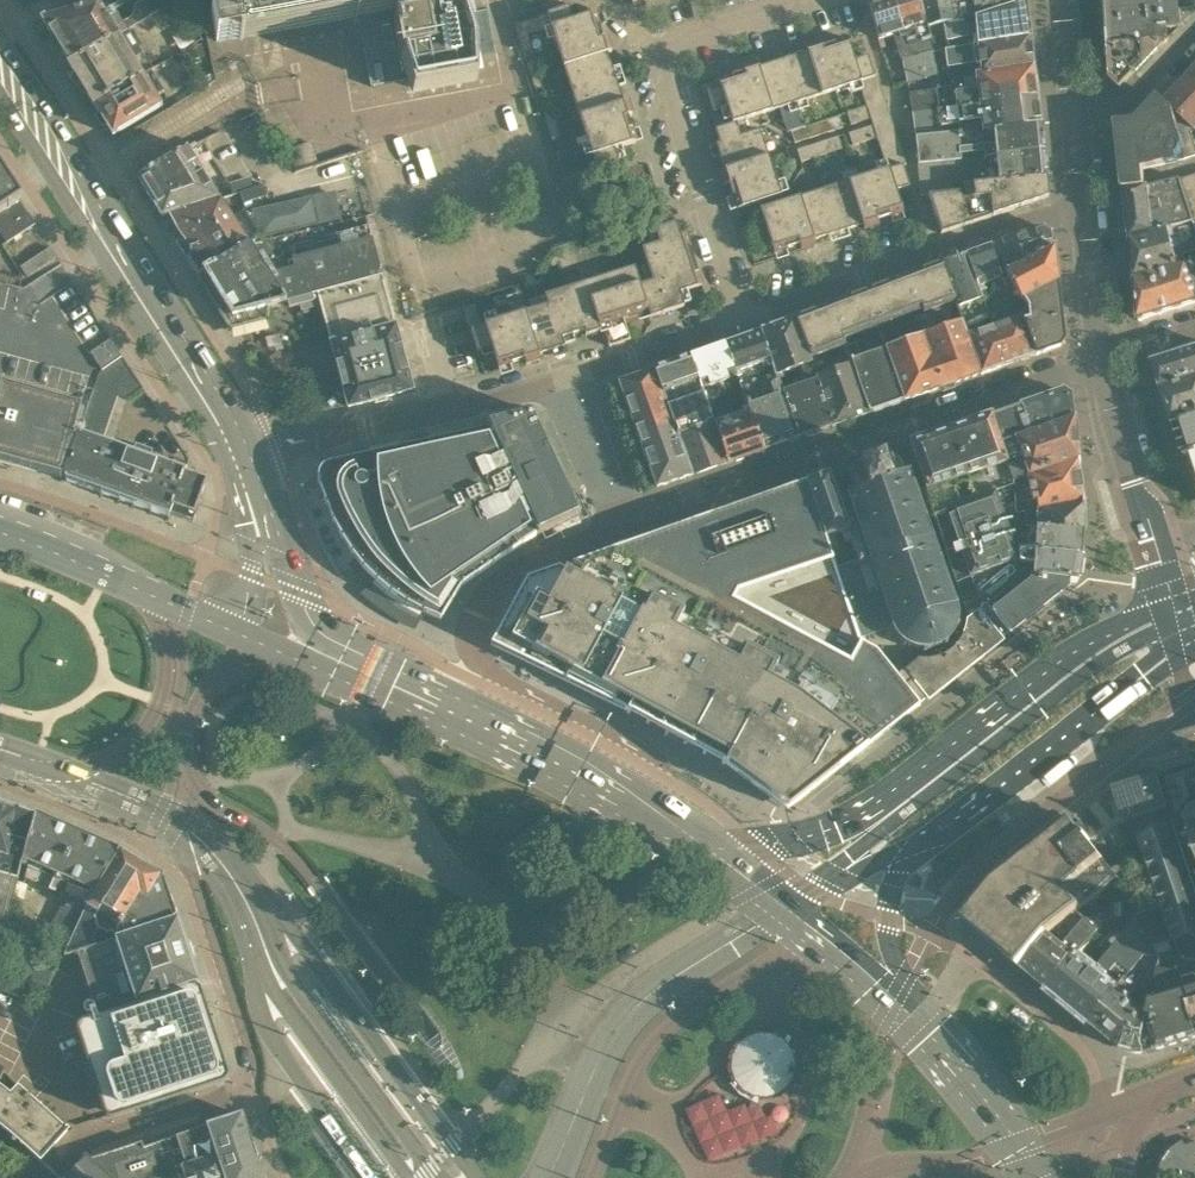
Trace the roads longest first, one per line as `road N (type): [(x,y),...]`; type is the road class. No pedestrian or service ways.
road 1 (secondary): [(926,1037),(891,952),(886,918),(896,873),(1179,650)]
road 2 (secondary): [(1170,616),(1063,677),(928,782),(837,824),(716,861)]
road 3 (residential): [(1098,357),(623,524)]
road 4 (residential): [(674,833),(643,764),(620,740),(498,674),(474,638),(480,615),(521,567),(623,524)]
road 5 (residential): [(798,0),(655,46),(744,318)]
road 6 (residential): [(744,318),(1082,201)]
road 7 (tertiary): [(826,953),(771,962),(664,1032),(628,1089),(594,1177)]
road 8 (primary): [(674,833),(371,673)]
road 9 (residential): [(570,375),(242,461)]
road 10 (residential): [(0,749),(60,770),(122,754),(145,732),(167,666),(153,598)]
road 11 (primary): [(134,274),(72,147),(0,43)]
road 12 (primary): [(371,673),(308,616),(245,487)]
road 13 (residential): [(250,1091),(78,1144),(45,1177)]
road 14 (primary): [(0,95),(92,233),(134,274)]
road 15 (primary): [(134,274),(220,403),(242,461)]
road 16 (tertiary): [(1117,435),(1170,616)]
road 17 (residential): [(744,318),(570,375)]
road 18 (primary): [(1038,1177),(971,1084),(926,1037)]
road 19 (primary): [(153,598),(0,533)]
road 20 (residential): [(623,524),(570,375)]
road 21 (tertiary): [(1098,357),(1082,201)]
road 22 (primary): [(245,487),(256,560),(236,634)]
road 23 (residential): [(1194,37),(1125,105),(1075,113)]
road 24 (primary): [(826,953),(716,861)]
road 25 (primary): [(371,673),(314,666),(236,634)]
road 26 (residential): [(1123,1177),(1146,1100),(1194,1083)]
road 27 (primary): [(926,1037),(826,953)]

